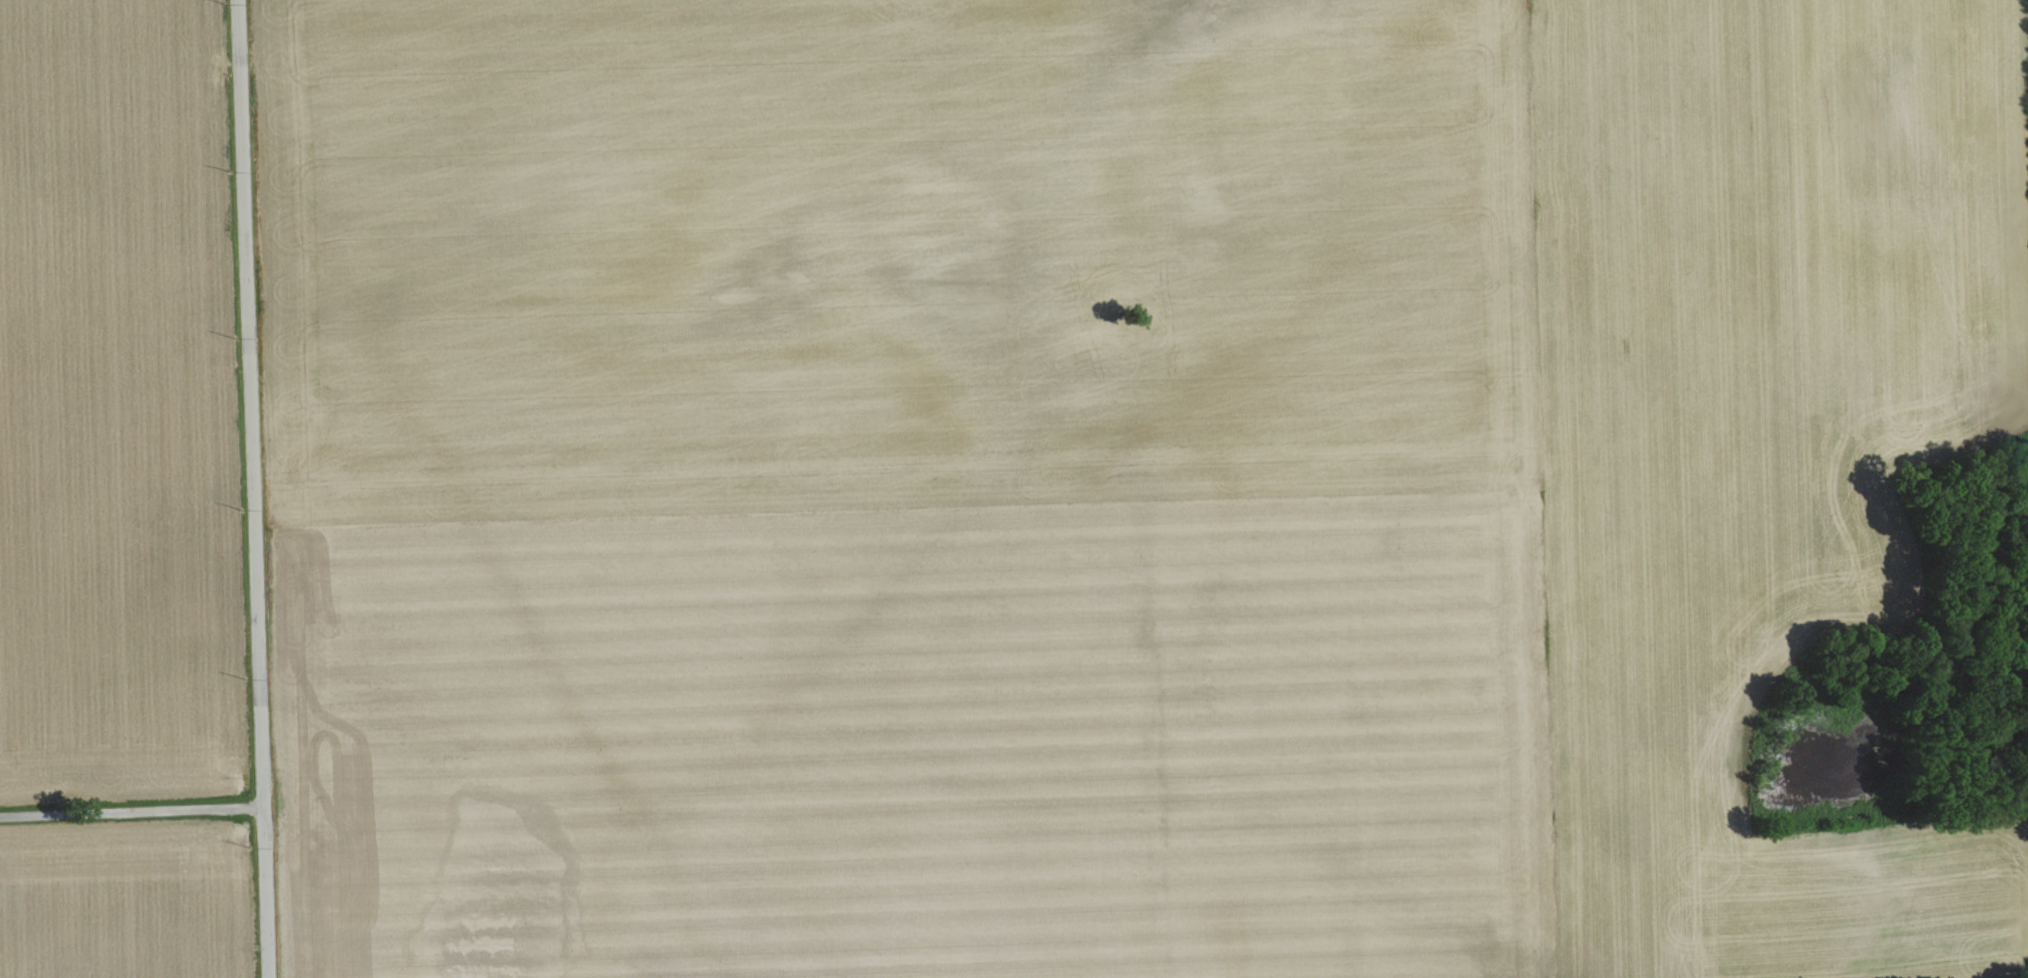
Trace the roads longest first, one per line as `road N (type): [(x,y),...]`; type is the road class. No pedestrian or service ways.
road 1 (residential): [(268,977),(239,0)]

